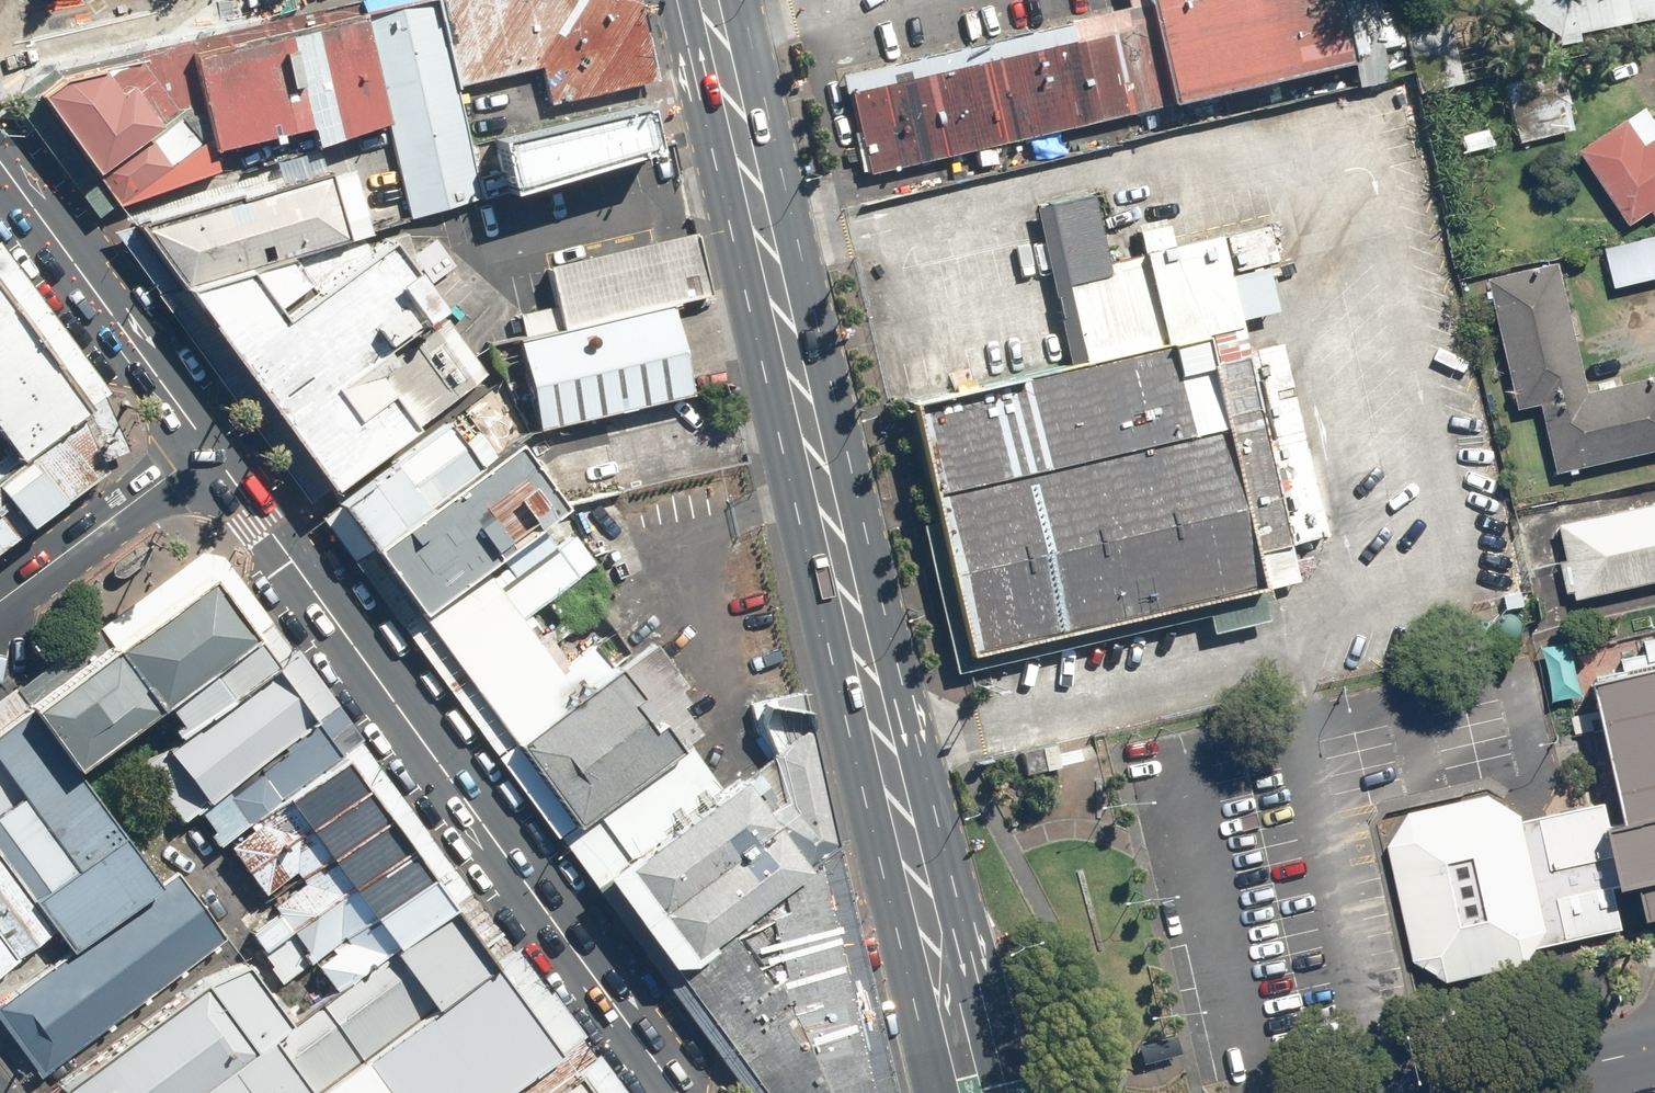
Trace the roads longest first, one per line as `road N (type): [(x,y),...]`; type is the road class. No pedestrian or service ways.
road 1 (primary): [(713,0),(975,1092)]
road 2 (tertiary): [(202,448),(679,1092)]
road 3 (tertiary): [(0,168),(202,448)]
road 4 (tertiary): [(202,448),(0,606)]
road 5 (residential): [(1471,1092),(1654,1051)]
road 6 (residential): [(164,0),(106,33),(0,59)]

